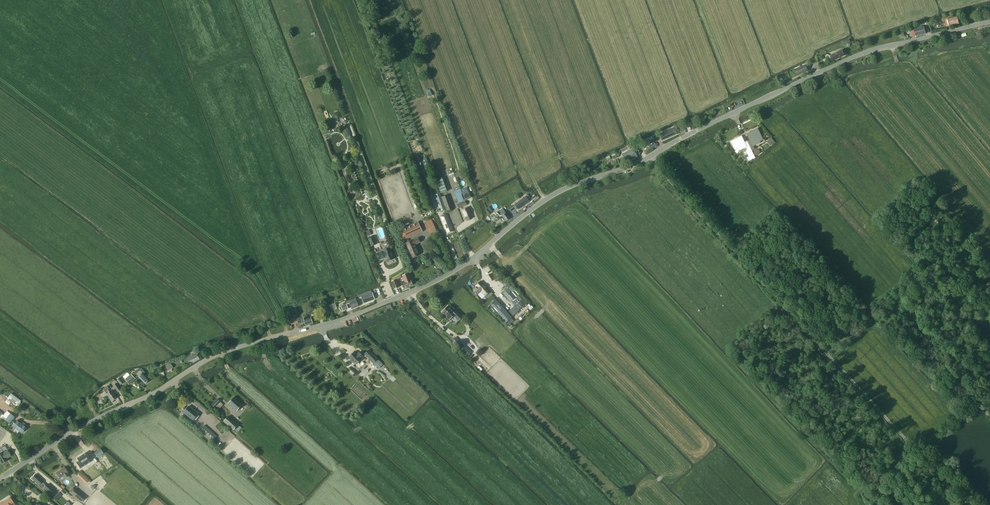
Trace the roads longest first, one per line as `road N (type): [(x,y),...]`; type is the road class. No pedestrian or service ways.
road 1 (unclassified): [(989,23),(838,63),(629,167),(550,196),(433,283),(358,315),(210,358),(0,477)]

